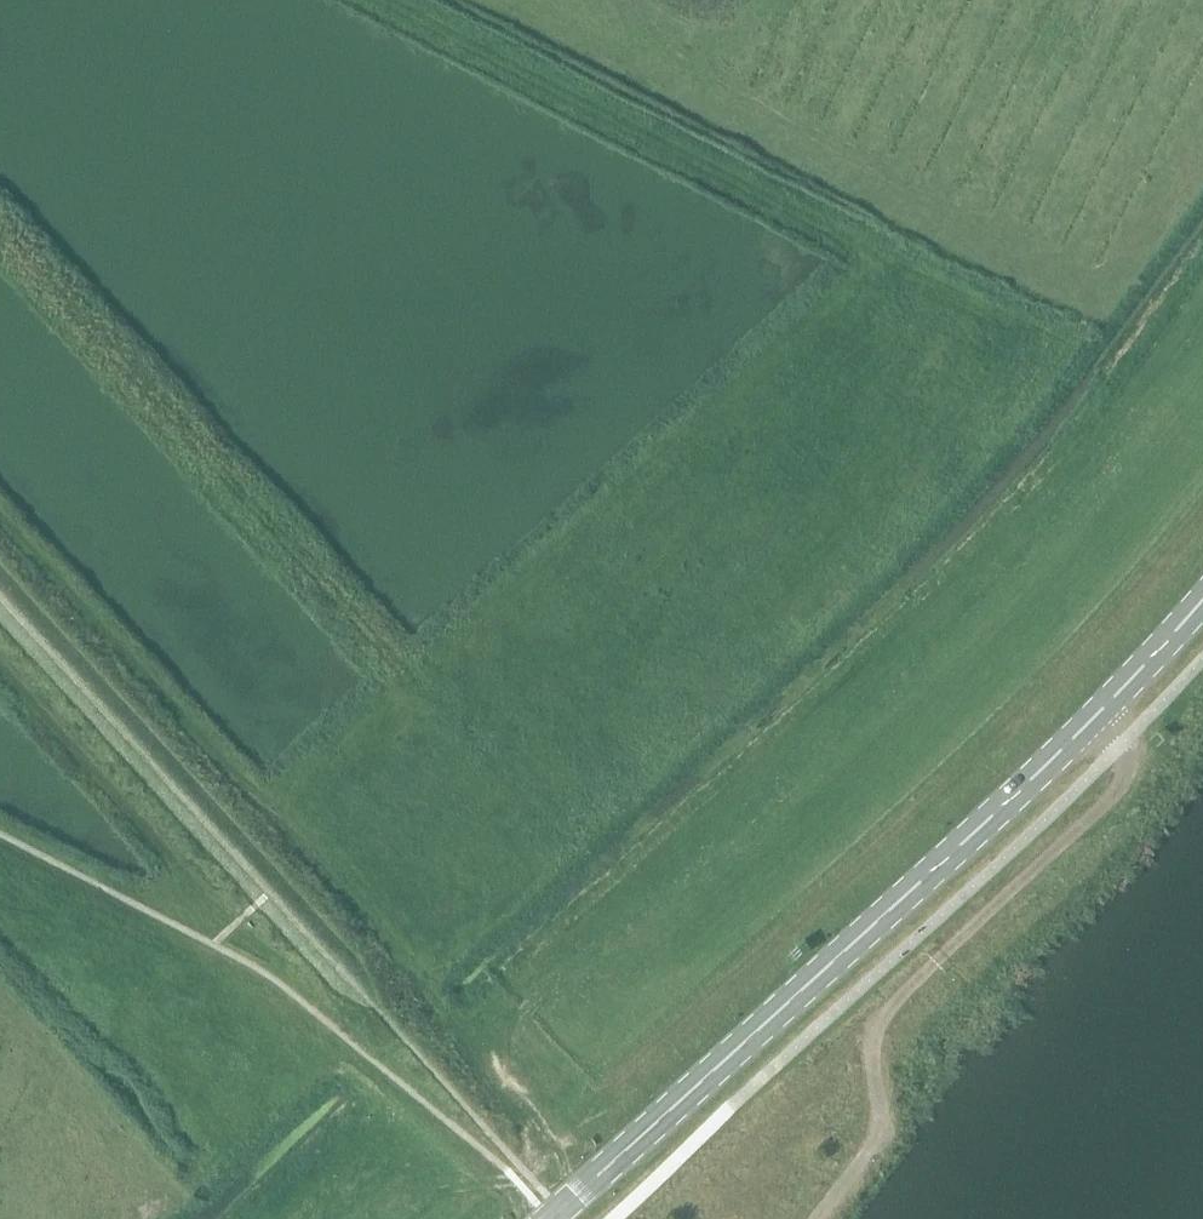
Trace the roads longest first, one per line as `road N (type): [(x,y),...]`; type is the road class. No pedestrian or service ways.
road 1 (primary): [(550,1218),(969,839),(1202,599)]
road 2 (track): [(430,1003),(586,1186)]

